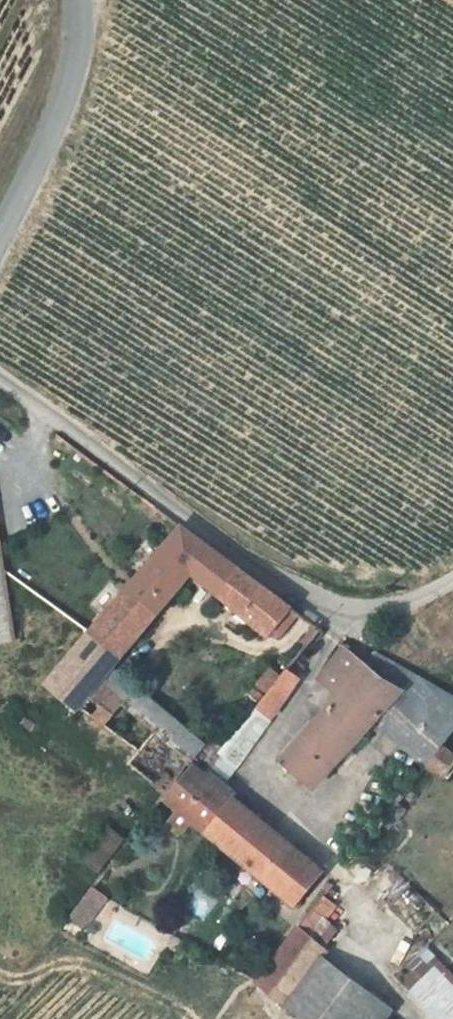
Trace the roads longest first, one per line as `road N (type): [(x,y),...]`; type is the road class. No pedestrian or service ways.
road 1 (unclassified): [(452,572),(397,607),(348,622),(0,388)]
road 2 (unclassified): [(71,0),(71,56),(0,221)]

